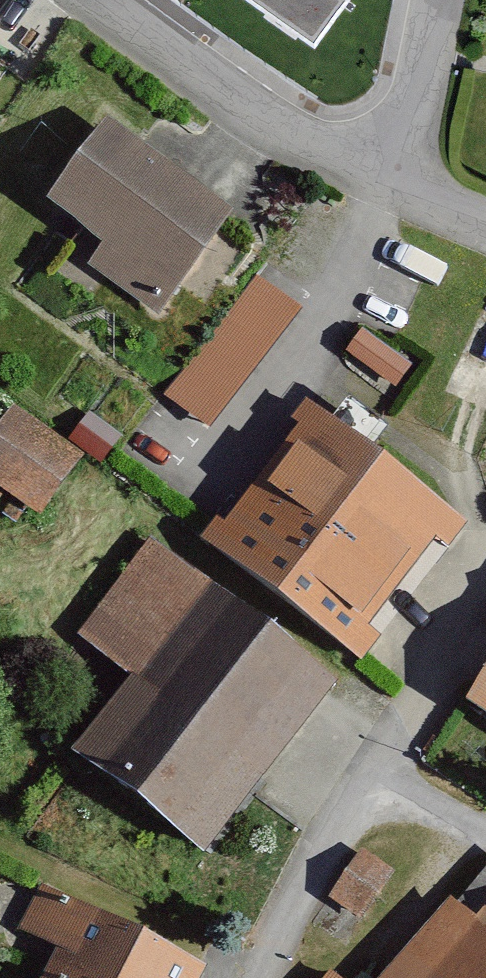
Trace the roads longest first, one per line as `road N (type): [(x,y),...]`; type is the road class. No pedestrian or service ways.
road 1 (residential): [(434,0),(416,104),(401,137),(348,158),(306,143),(106,0)]

